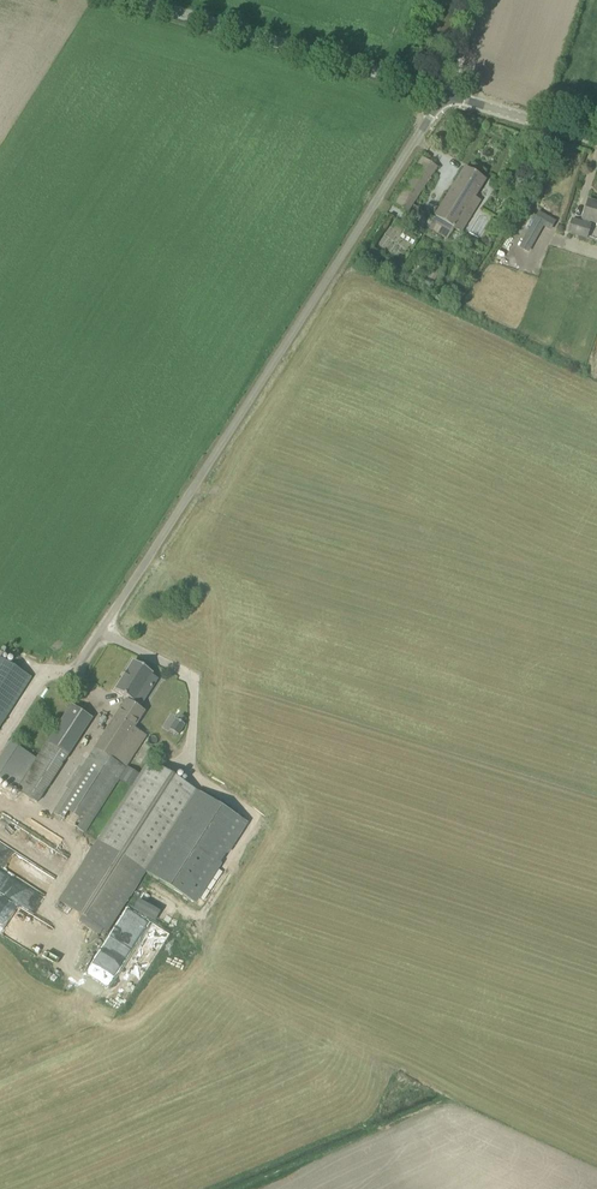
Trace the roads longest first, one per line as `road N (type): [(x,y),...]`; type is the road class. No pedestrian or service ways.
road 1 (unclassified): [(596,140),(137,0)]

